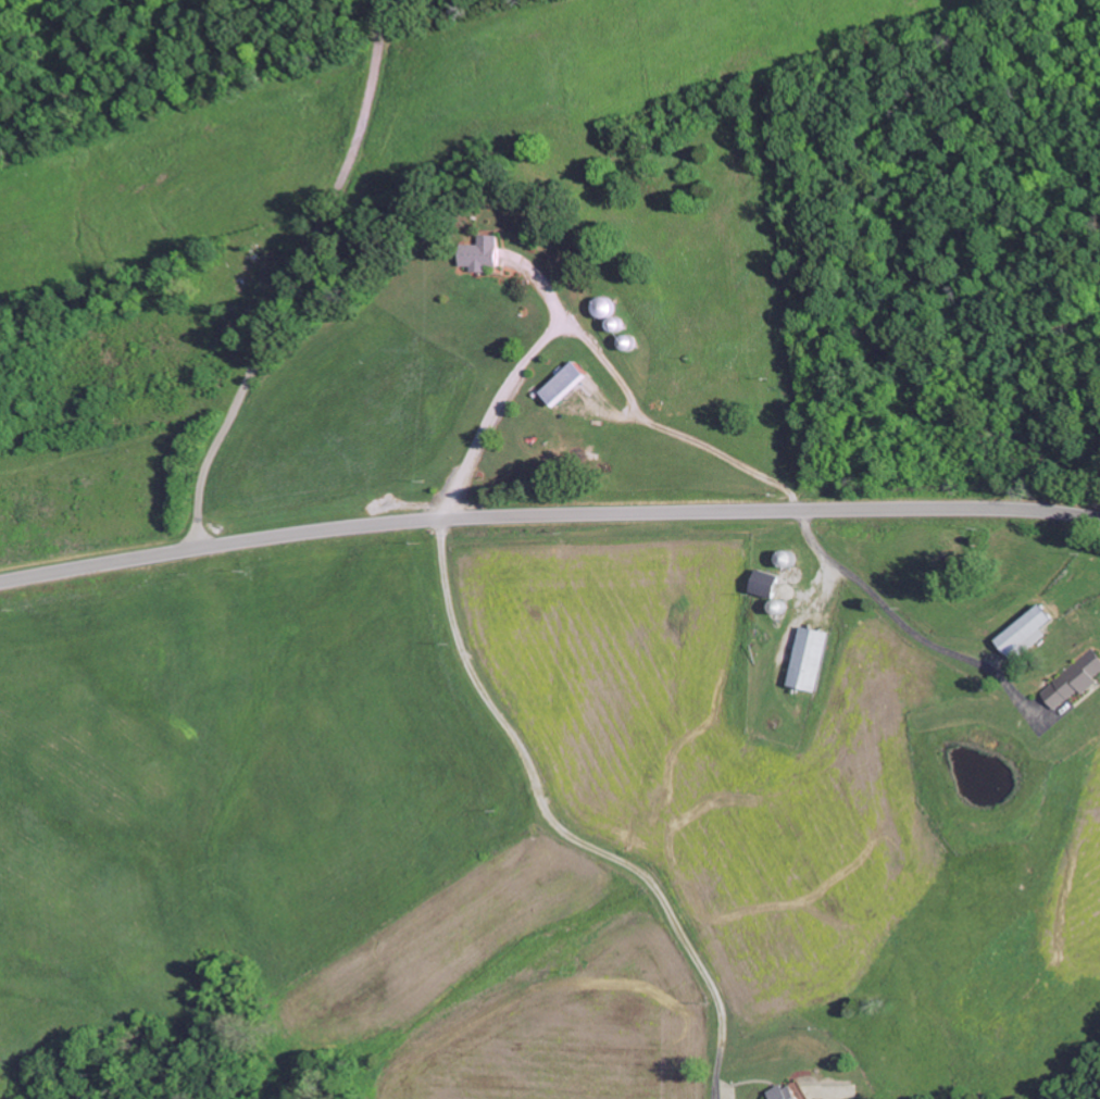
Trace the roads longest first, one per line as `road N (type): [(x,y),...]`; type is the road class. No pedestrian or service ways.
road 1 (secondary): [(1099,521),(949,509),(470,516),(286,535),(0,582)]
road 2 (residential): [(441,519),(446,579),(464,650),(528,755),(547,807),(570,835),(649,883),(716,997),(724,1047),(717,1098)]
road 3 (residential): [(196,549),(209,463),(347,165),(382,0)]
road 4 (residential): [(805,510),(764,476),(642,419),(587,344),(558,333),(503,394),(441,519)]

